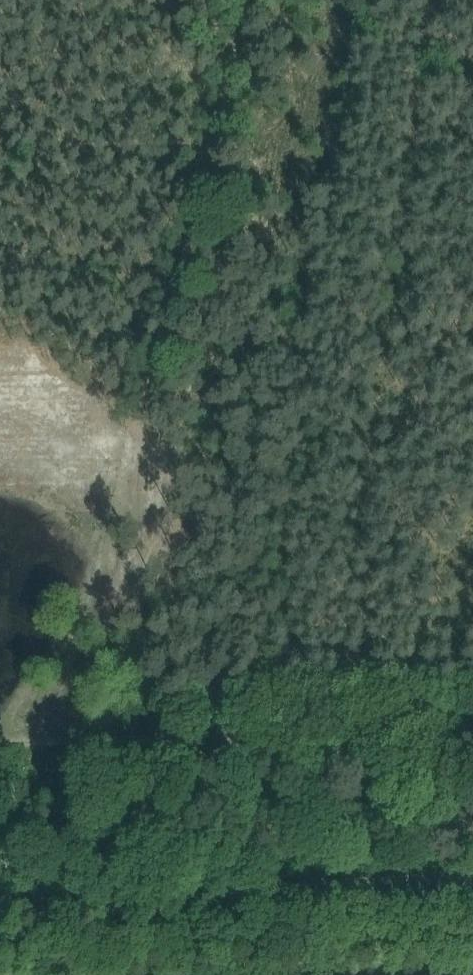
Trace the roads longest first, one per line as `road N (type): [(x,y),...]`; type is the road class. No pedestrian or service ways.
road 1 (track): [(472,723),(0,746)]
road 2 (tertiary): [(0,909),(472,886)]
road 3 (track): [(242,0),(119,407)]

